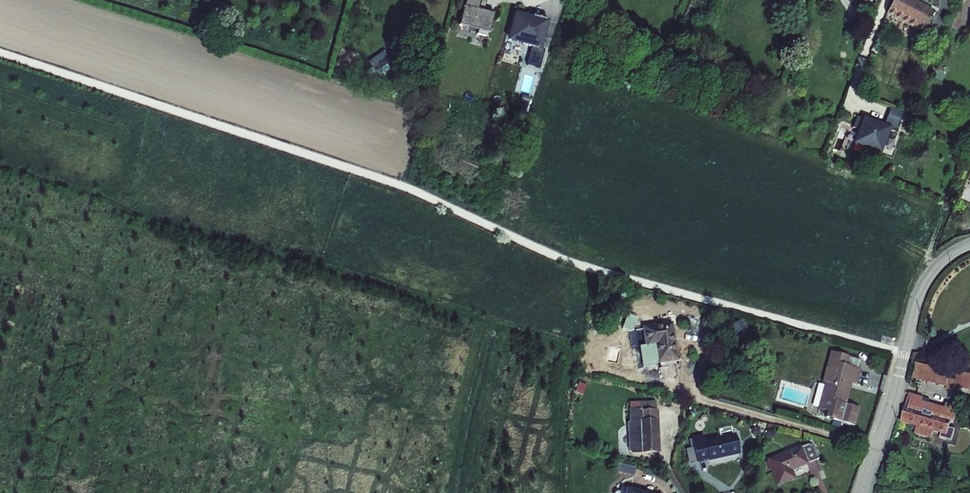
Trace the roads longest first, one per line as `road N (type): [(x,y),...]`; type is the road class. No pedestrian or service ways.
road 1 (residential): [(969,244),(937,265),(917,296),(862,492)]

